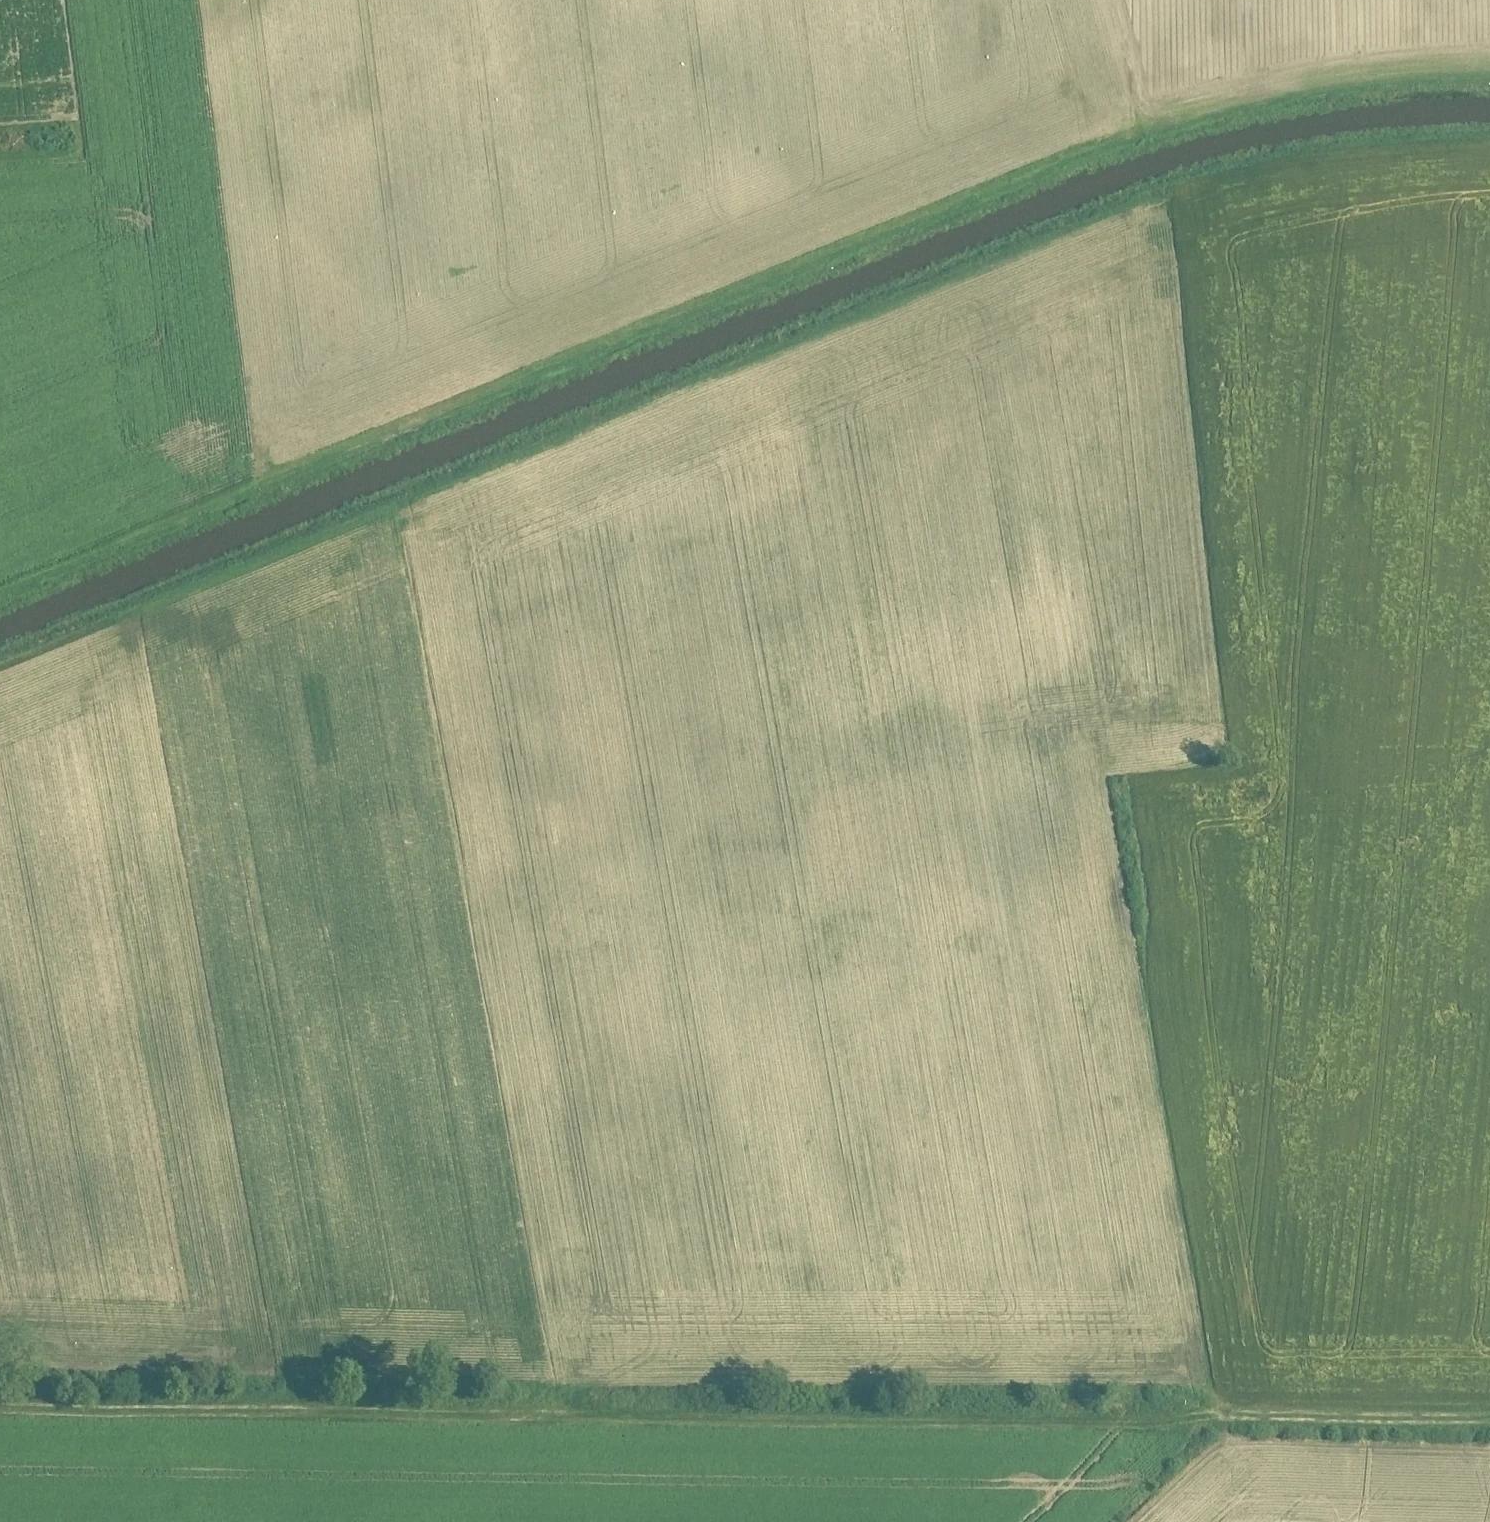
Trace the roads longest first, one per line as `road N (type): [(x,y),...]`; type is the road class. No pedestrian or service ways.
road 1 (track): [(1489,1428),(0,1385)]

